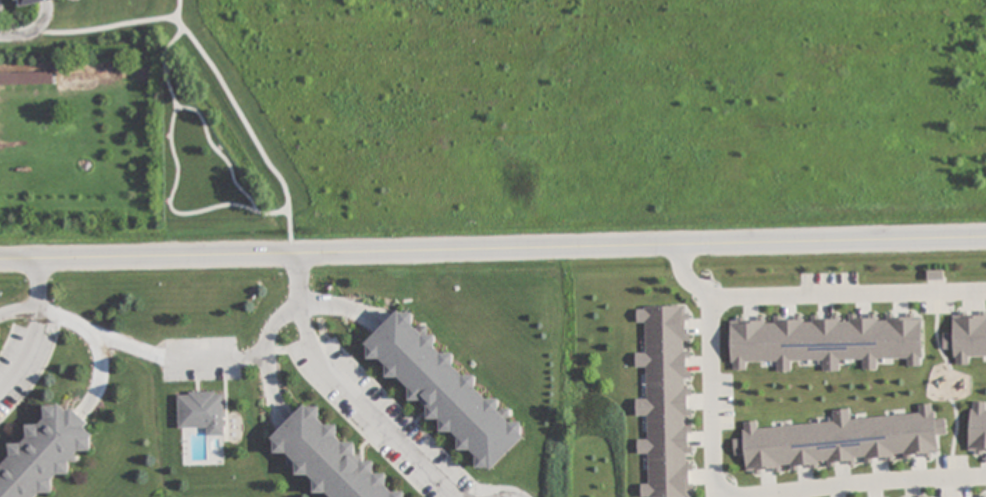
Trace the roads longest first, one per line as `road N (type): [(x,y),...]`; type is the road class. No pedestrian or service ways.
road 1 (residential): [(985,237),(0,261)]
road 2 (residential): [(985,291),(710,301)]
road 3 (residential): [(715,496),(985,479)]
road 4 (residential): [(683,245),(685,277),(710,301),(715,496)]

